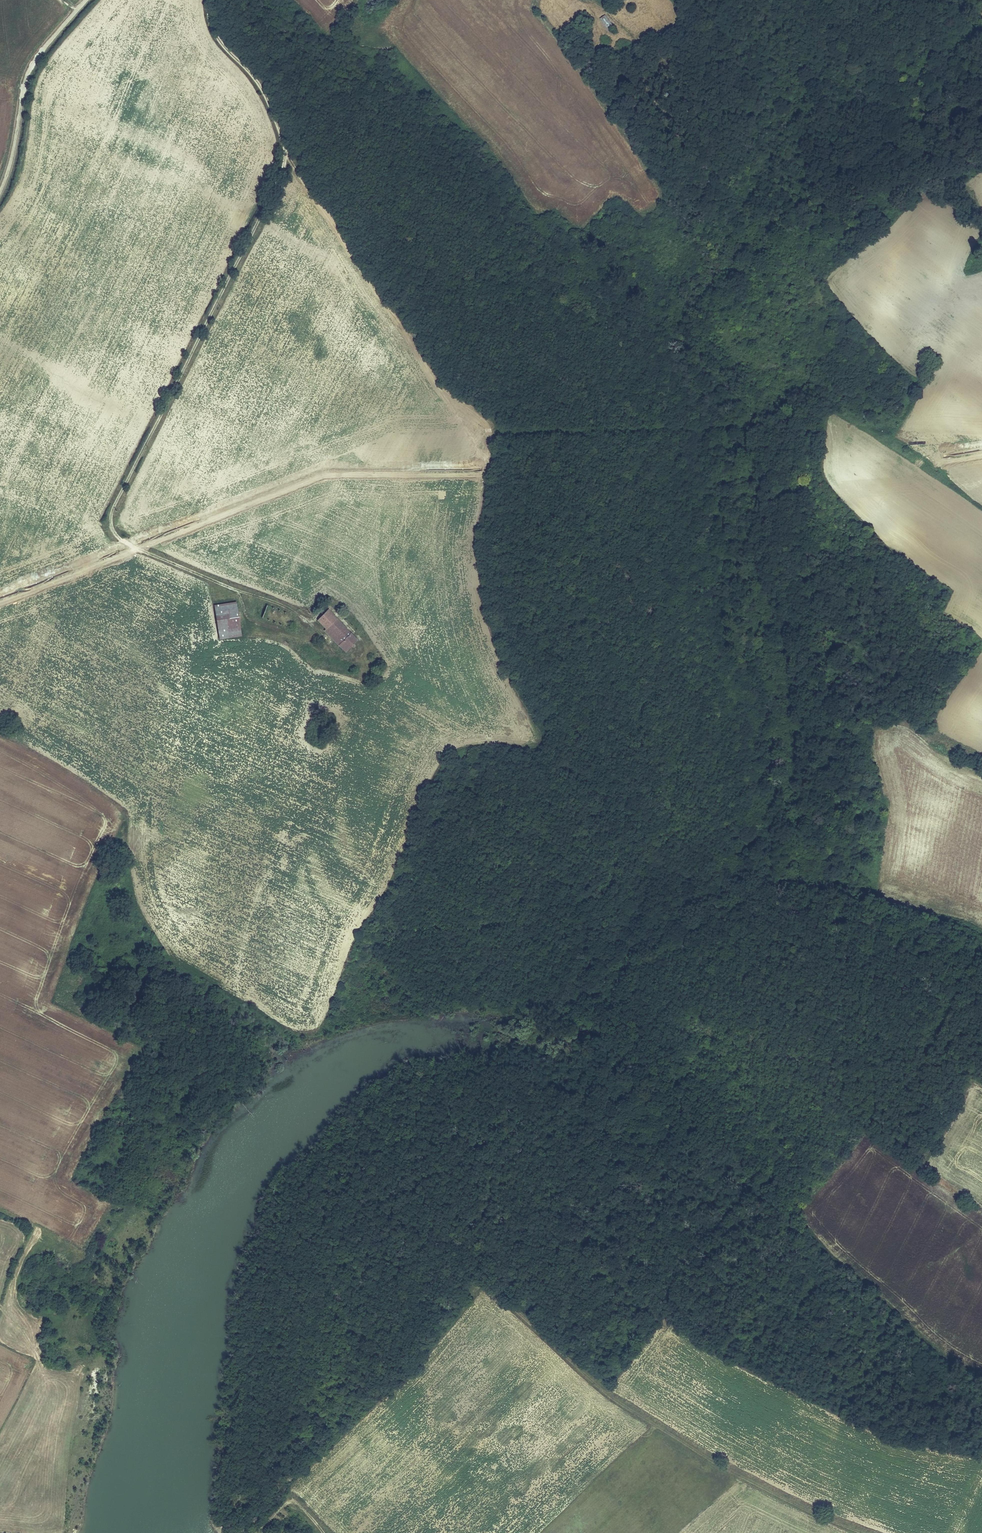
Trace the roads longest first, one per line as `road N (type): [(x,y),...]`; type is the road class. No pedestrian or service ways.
road 1 (track): [(869,1532),(801,1507),(642,1413),(515,1305)]
road 2 (track): [(85,0),(32,62),(10,182),(0,195)]

